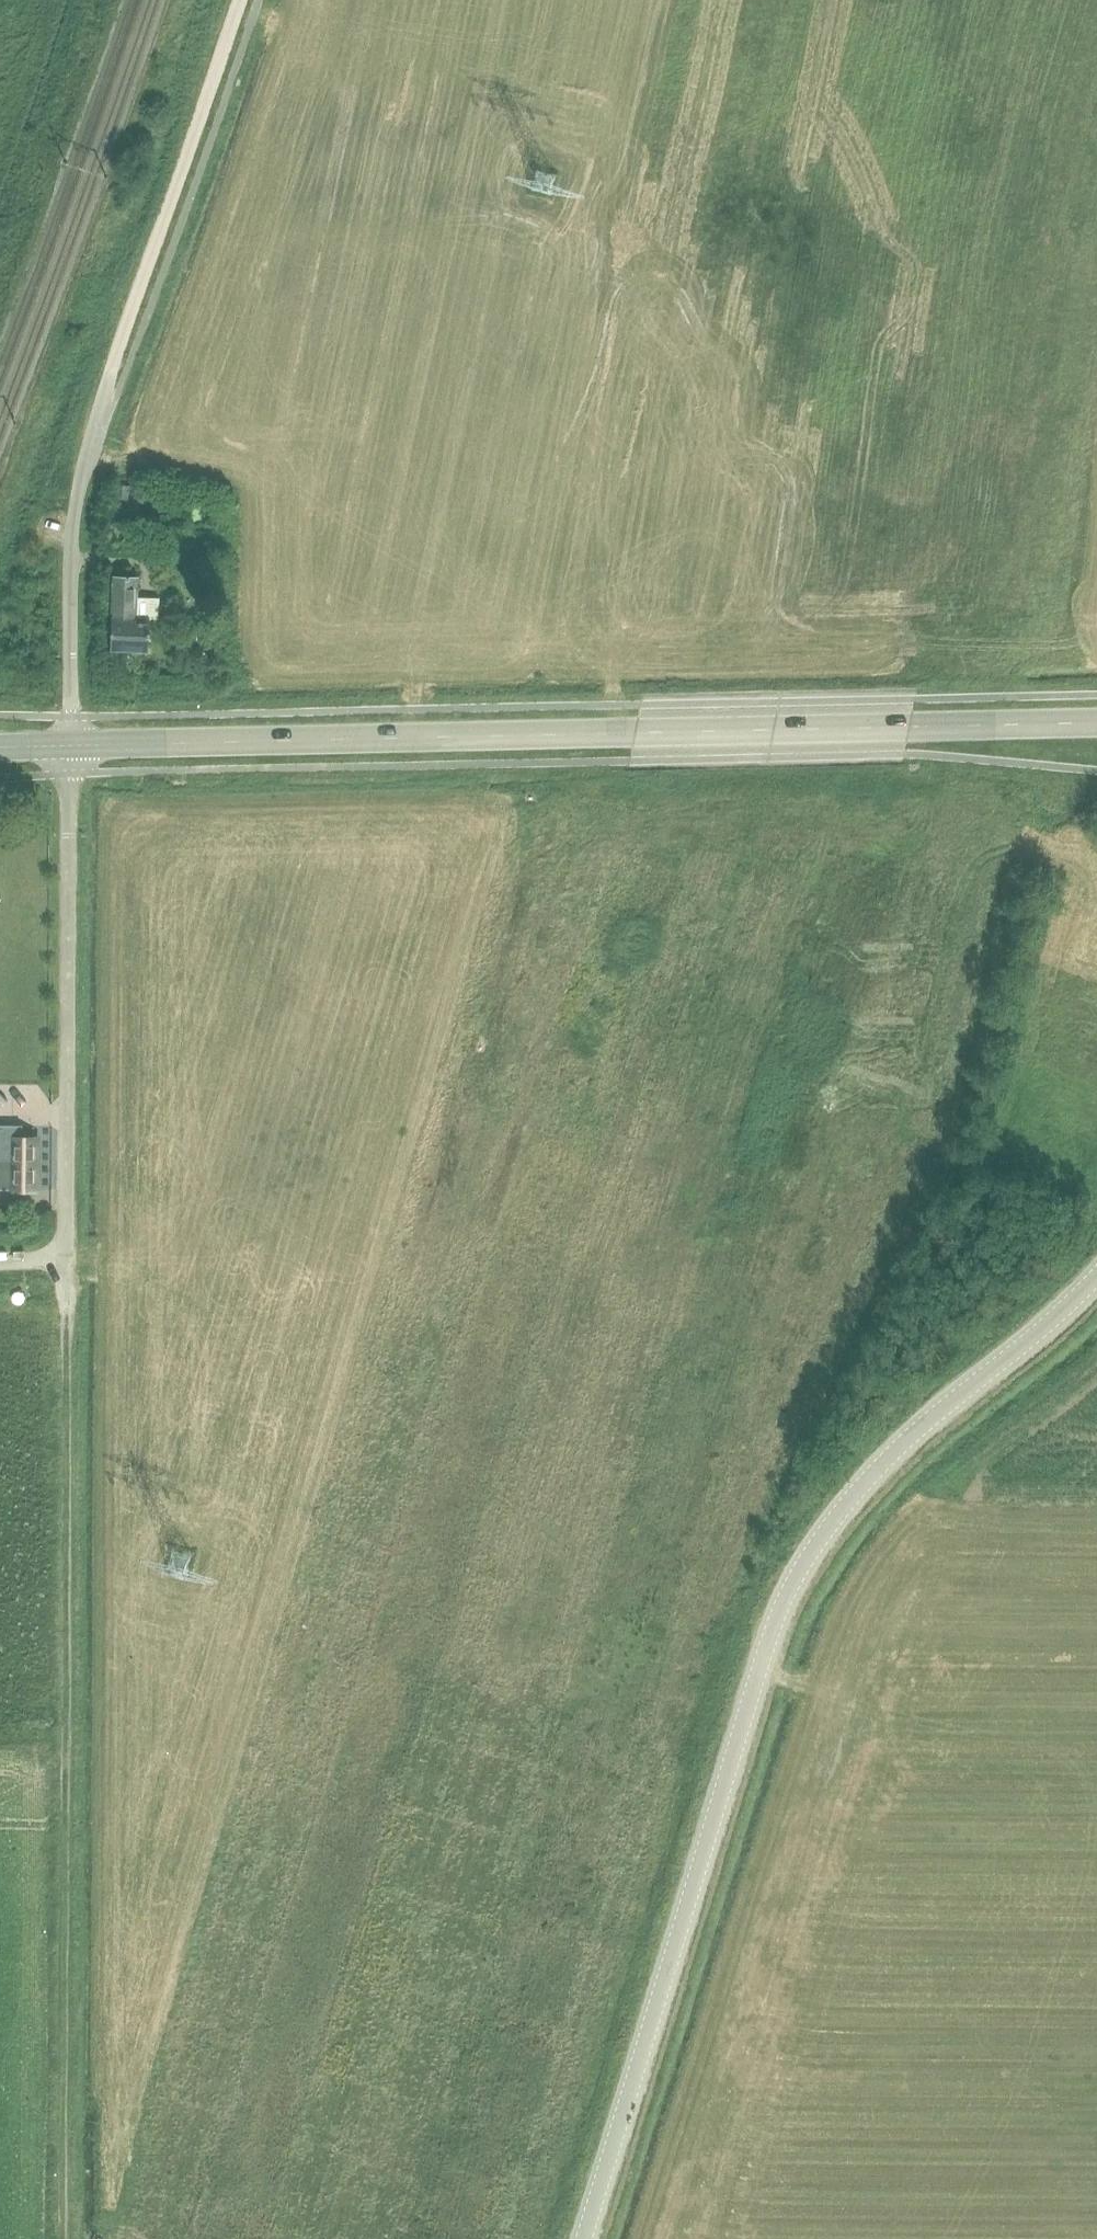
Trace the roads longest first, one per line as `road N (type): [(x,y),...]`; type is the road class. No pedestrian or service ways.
road 1 (tertiary): [(585,2238),(796,1568),(865,1477),(1096,1277)]
road 2 (primary): [(70,746),(1096,722)]
road 3 (track): [(64,1260),(61,2238)]
road 4 (unclassified): [(70,746),(71,541),(112,374),(233,0)]
road 5 (unclassified): [(0,1262),(64,1260),(70,746)]

